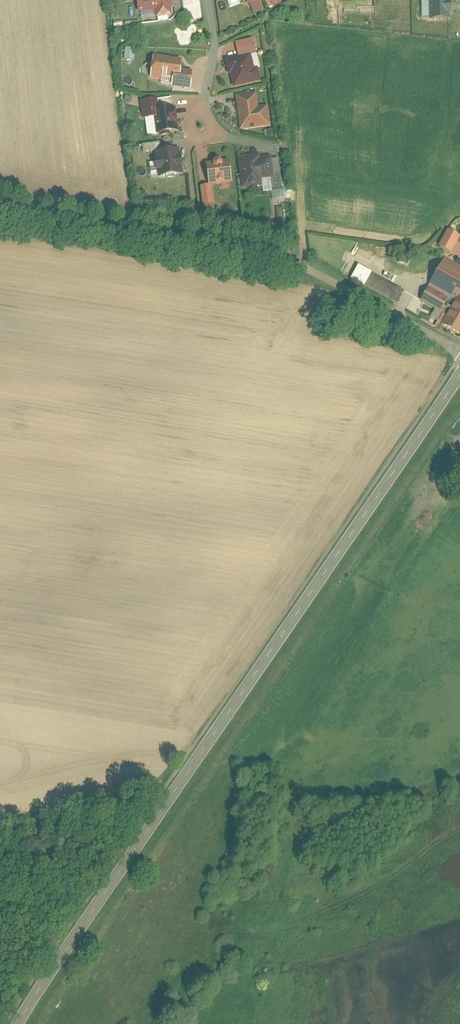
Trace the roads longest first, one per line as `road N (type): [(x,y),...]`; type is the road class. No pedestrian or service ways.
road 1 (secondary): [(18,1023),(459,376)]
road 2 (unclassified): [(459,352),(296,263),(0,206)]
road 3 (residential): [(208,0),(218,47),(201,103),(203,127),(283,150)]

